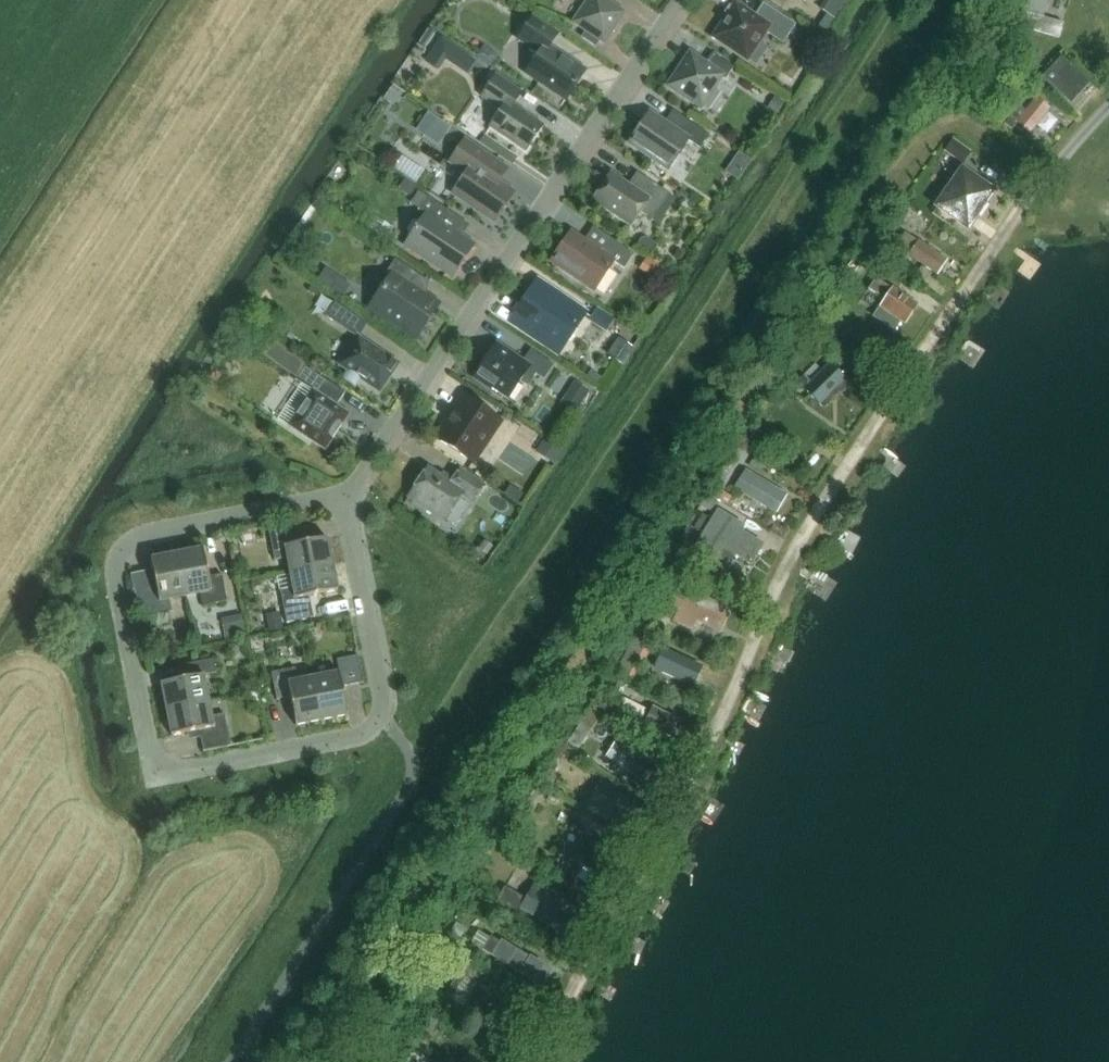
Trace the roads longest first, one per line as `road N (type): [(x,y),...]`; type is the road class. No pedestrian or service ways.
road 1 (track): [(528,1061),(657,843),(784,569),(852,457),(1068,146),(1108,107)]
road 2 (residential): [(379,712),(361,737),(162,772),(149,750),(116,585),(118,554),(141,536),(344,501)]
road 3 (residential): [(344,501),(681,0)]
road 4 (residential): [(379,712),(381,685),(344,501)]

